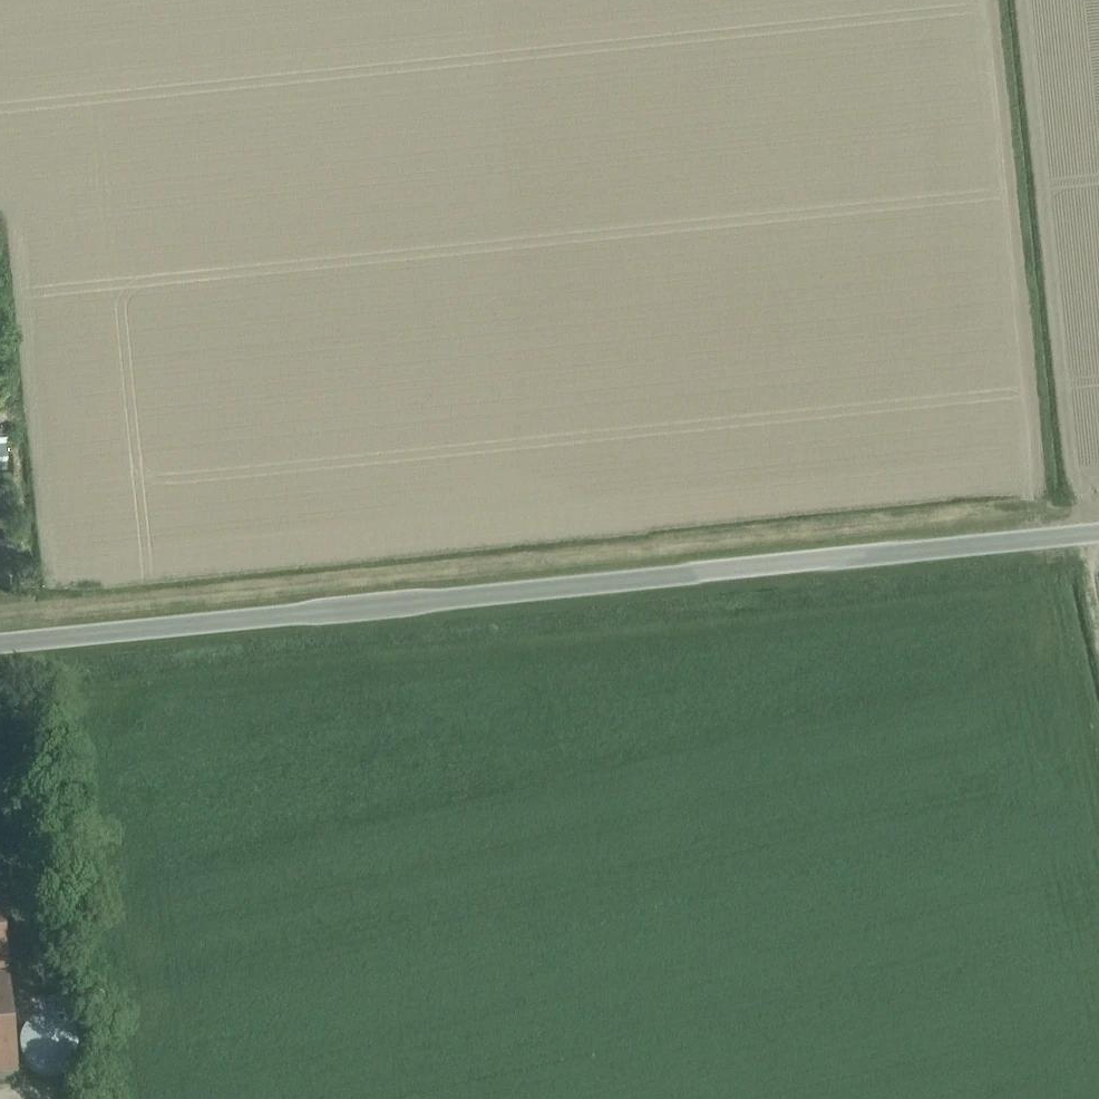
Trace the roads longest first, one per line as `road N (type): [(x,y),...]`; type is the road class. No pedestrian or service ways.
road 1 (unclassified): [(0,644),(1098,532)]

